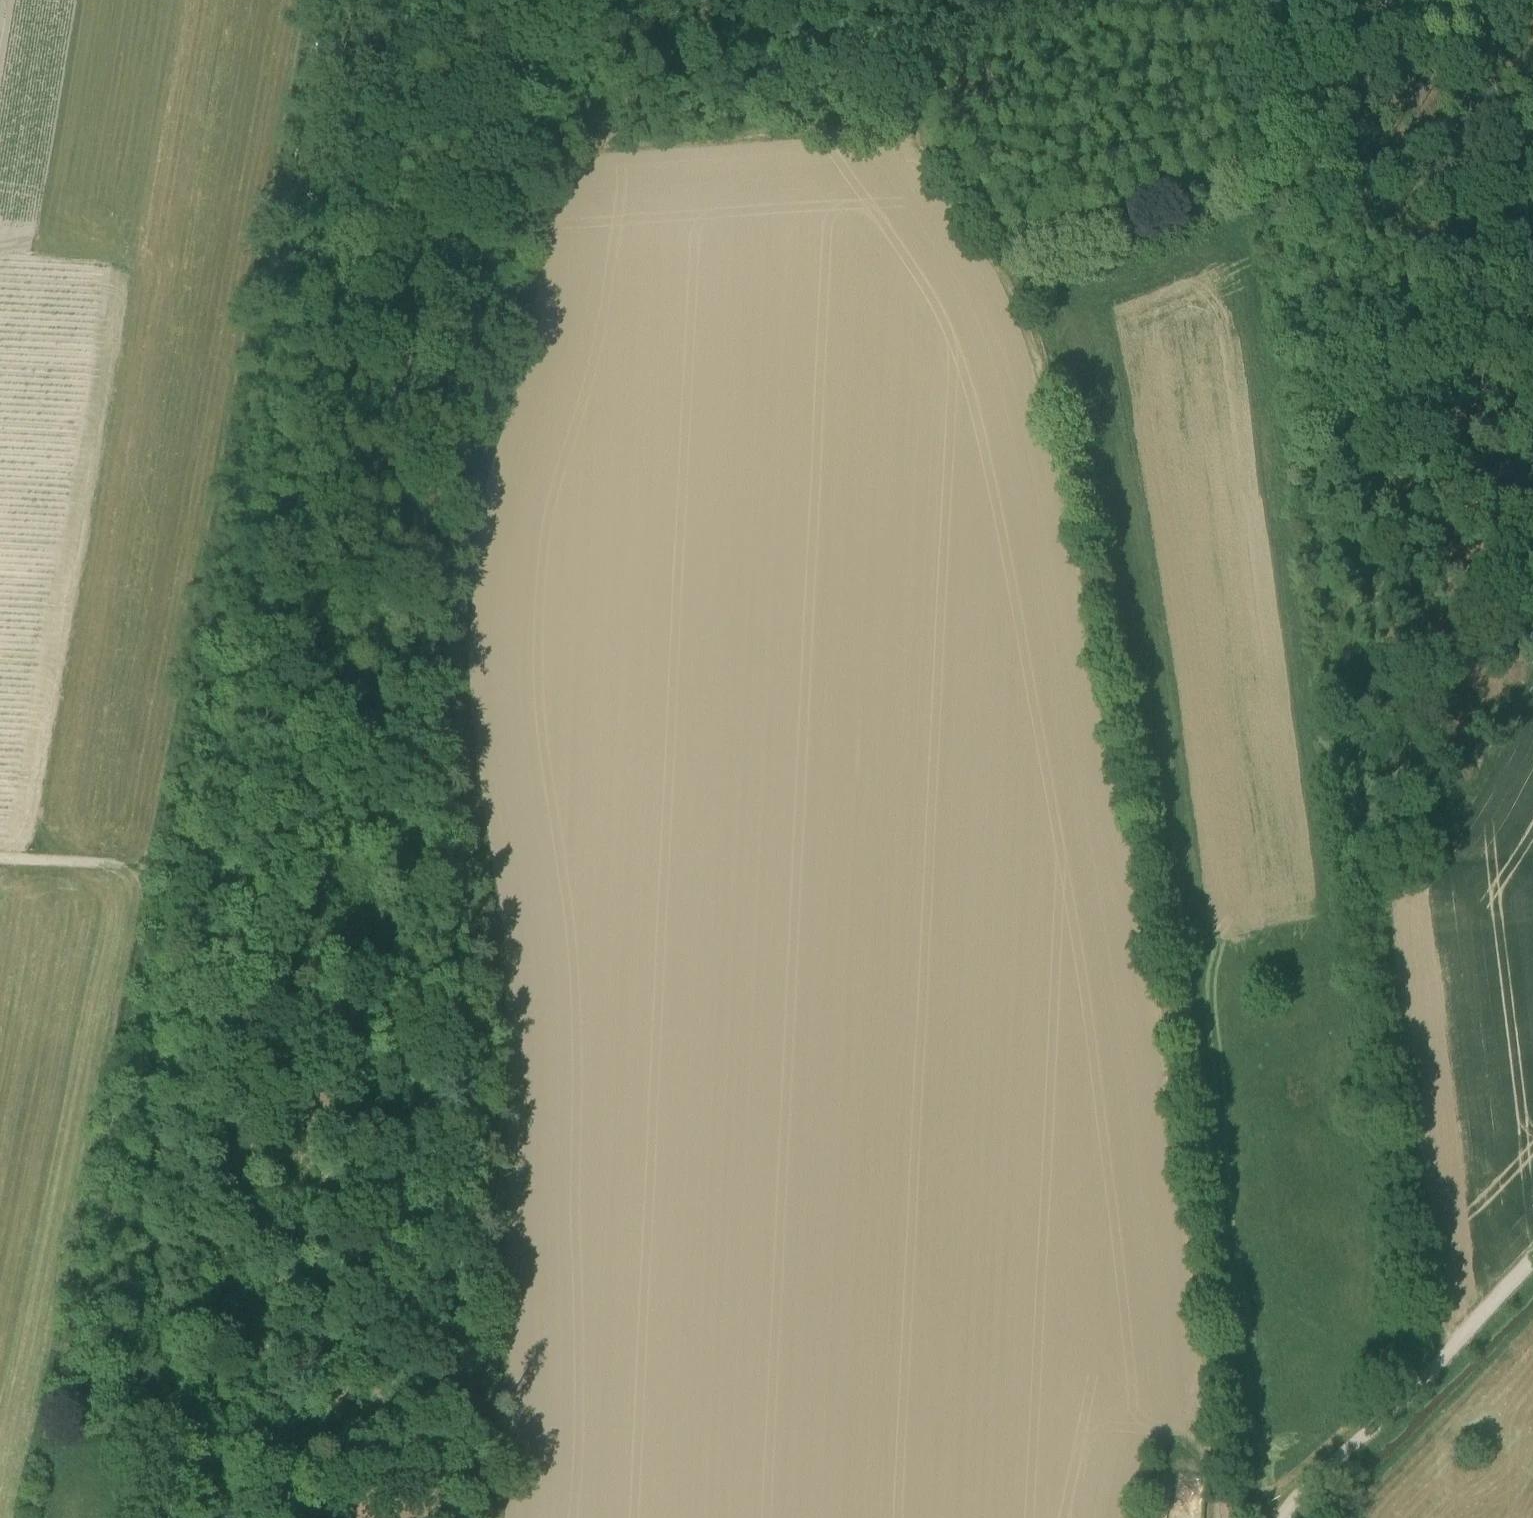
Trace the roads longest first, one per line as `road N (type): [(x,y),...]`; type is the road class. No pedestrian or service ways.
road 1 (track): [(1189,1517),(1204,1442),(1174,1102),(1129,799),(1008,311),(897,126)]

